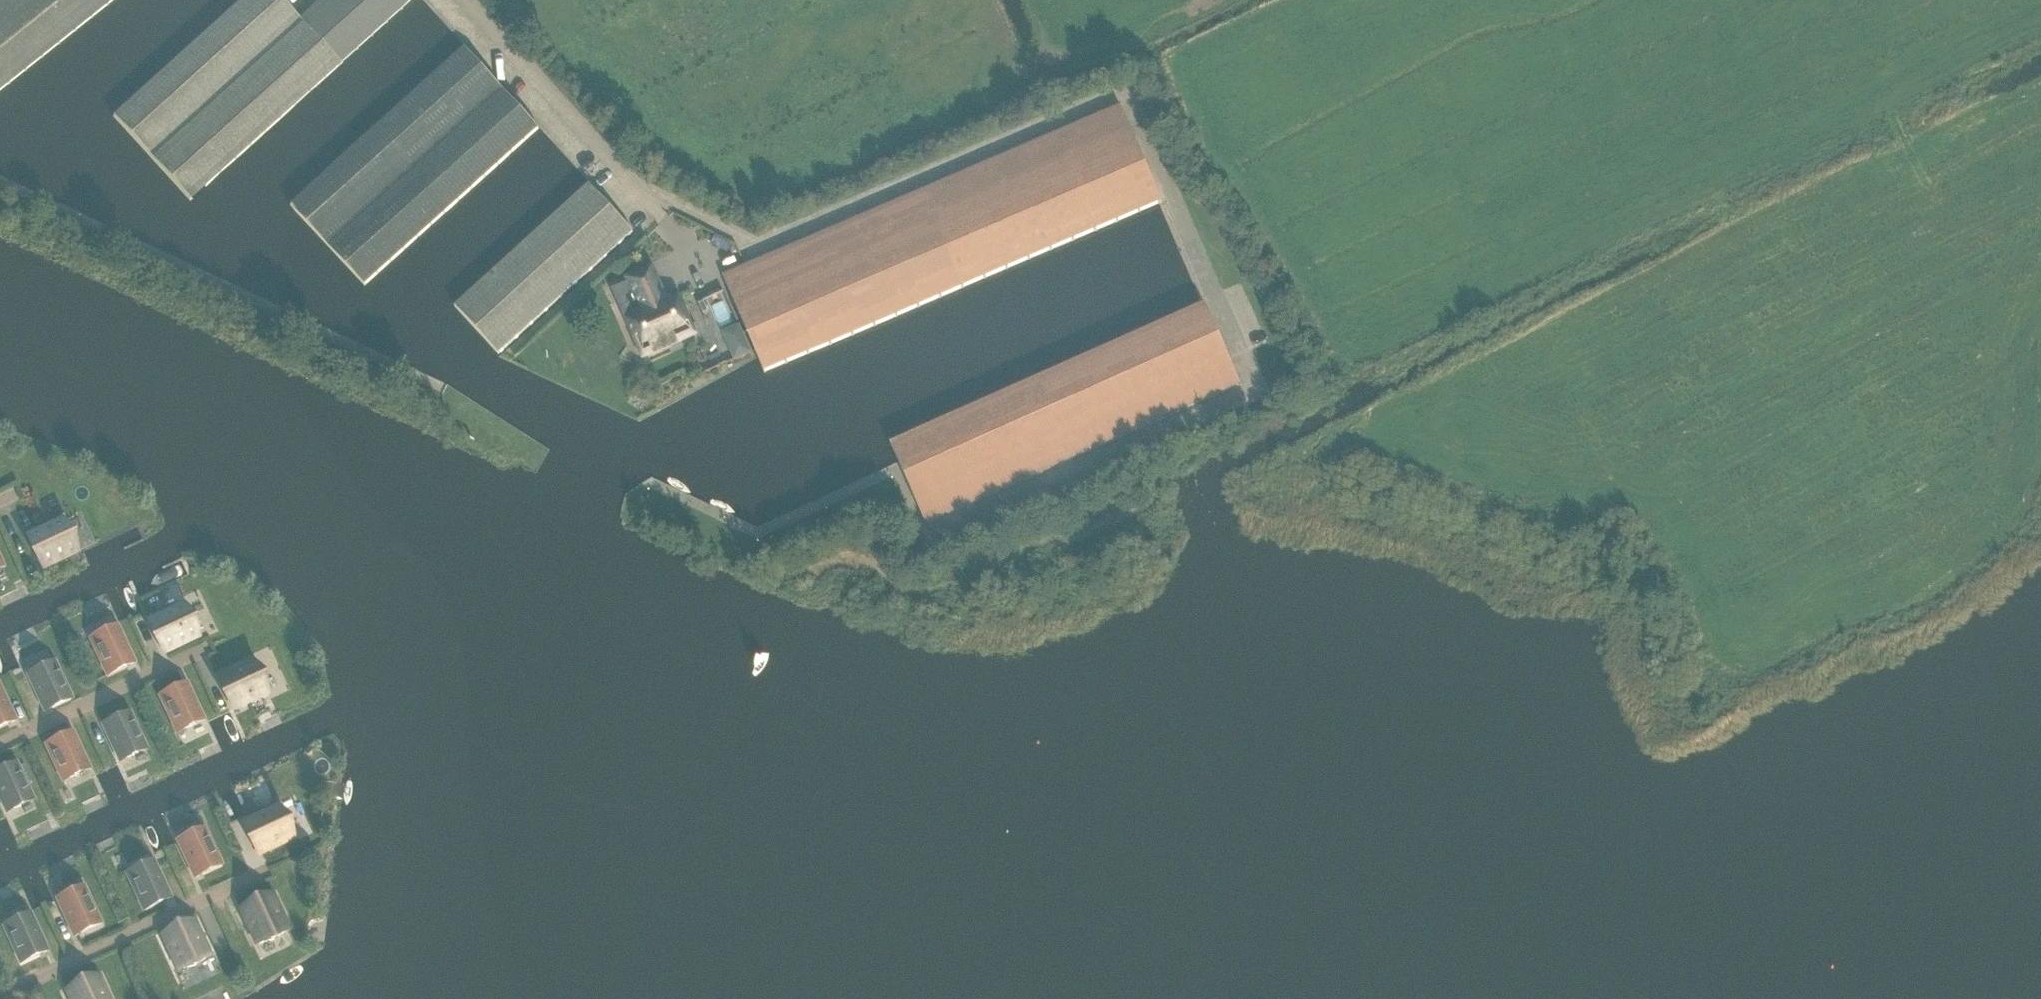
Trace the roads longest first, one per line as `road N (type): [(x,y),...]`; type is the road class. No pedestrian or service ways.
road 1 (unclassified): [(927,540),(1254,389),(1133,99),(1114,91),(756,244),(636,187),(468,0)]
road 2 (residential): [(0,993),(263,871)]
road 3 (residential): [(0,742),(203,648)]

